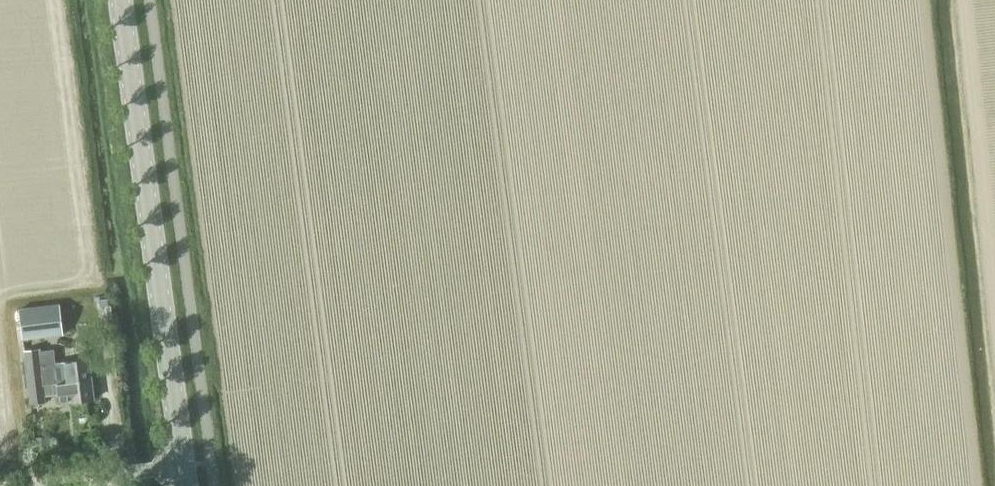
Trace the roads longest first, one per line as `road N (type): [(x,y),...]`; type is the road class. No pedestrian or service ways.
road 1 (tertiary): [(185,485),(120,0)]

